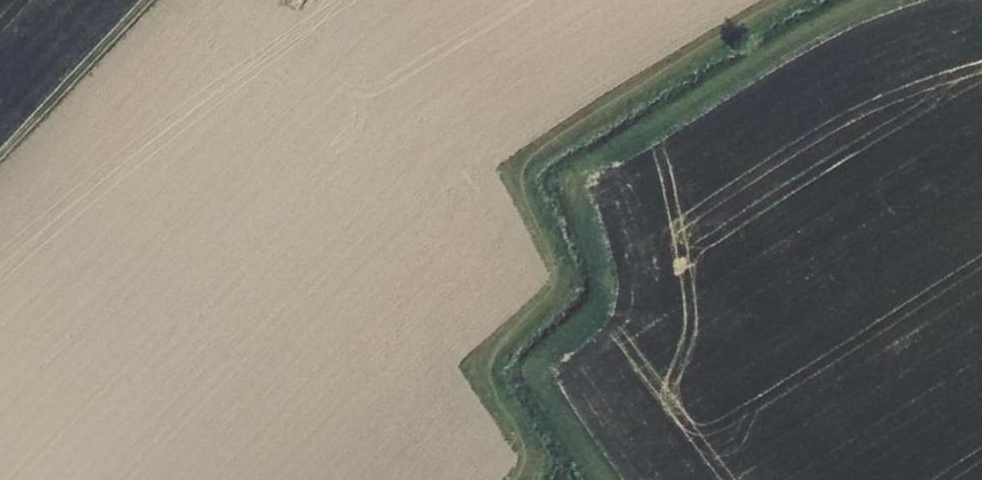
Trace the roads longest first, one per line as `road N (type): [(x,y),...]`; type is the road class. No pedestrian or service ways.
road 1 (track): [(154,0),(0,154)]

